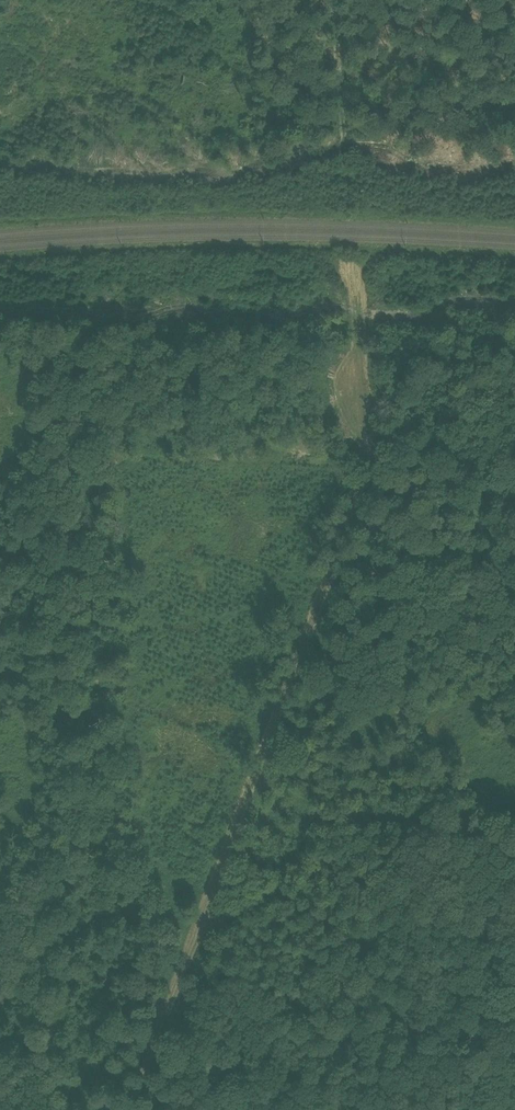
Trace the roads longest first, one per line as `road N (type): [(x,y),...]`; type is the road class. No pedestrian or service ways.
road 1 (track): [(128,1109),(363,459),(360,375)]

